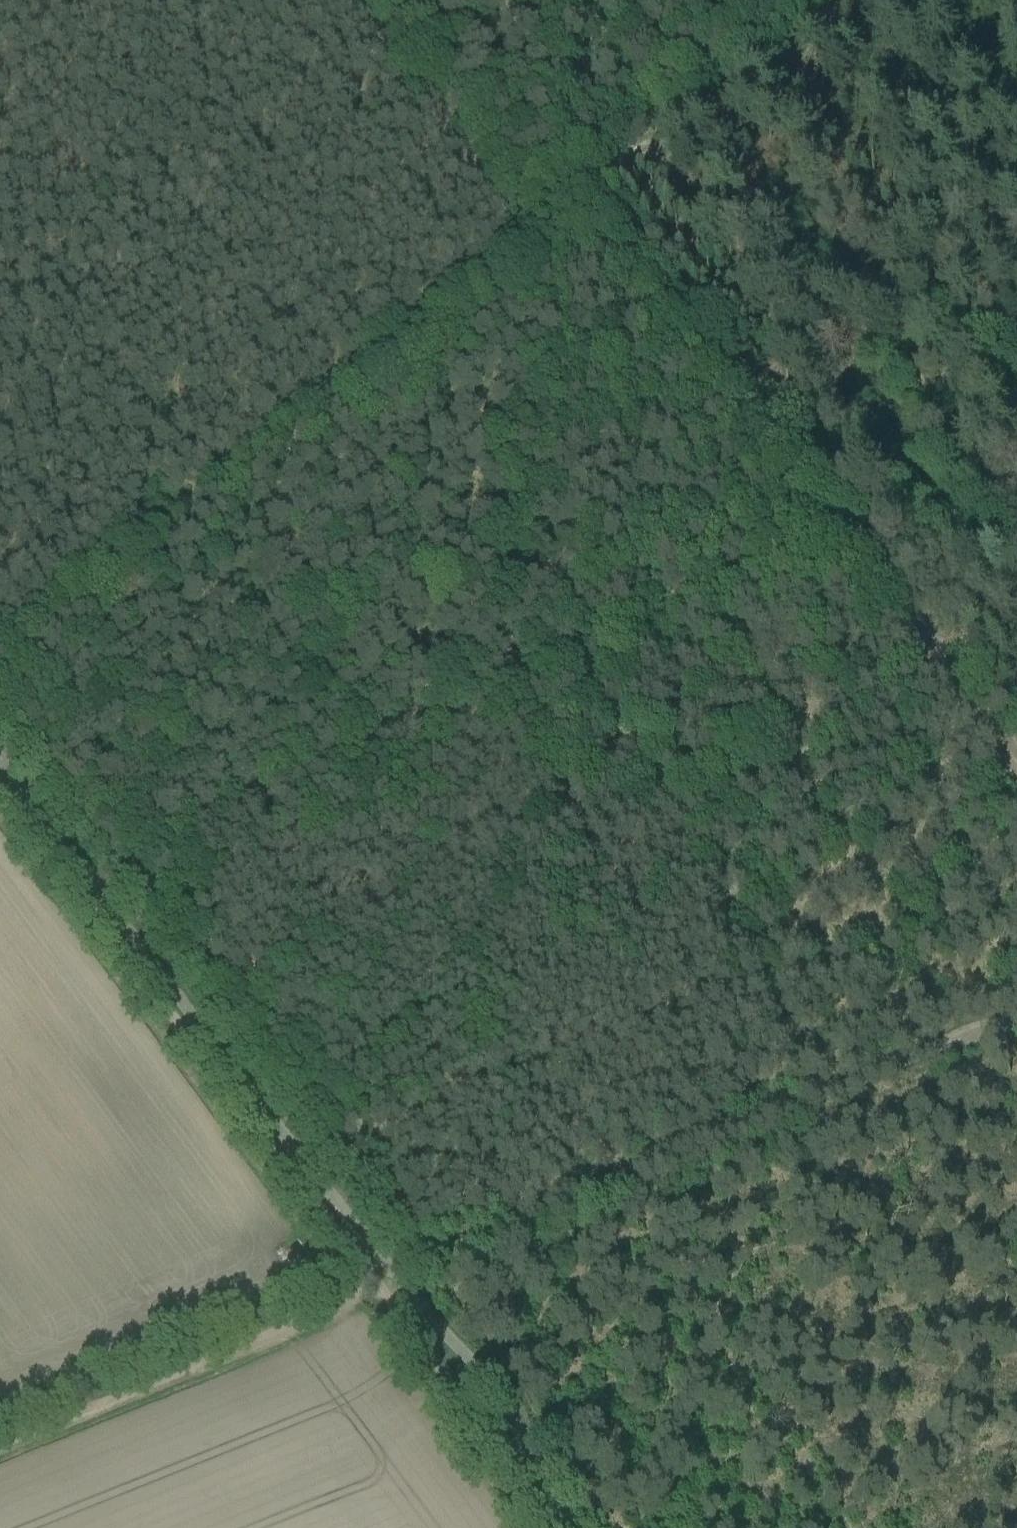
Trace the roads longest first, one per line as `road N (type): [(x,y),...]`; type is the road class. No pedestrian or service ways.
road 1 (track): [(339,0),(511,229),(555,198),(608,222),(1016,772)]
road 2 (track): [(0,789),(555,1527)]
road 3 (track): [(394,1274),(1016,995)]
road 4 (track): [(394,1274),(0,1447)]
road 5 (track): [(555,198),(821,0)]
road 6 (track): [(852,558),(1016,451)]

